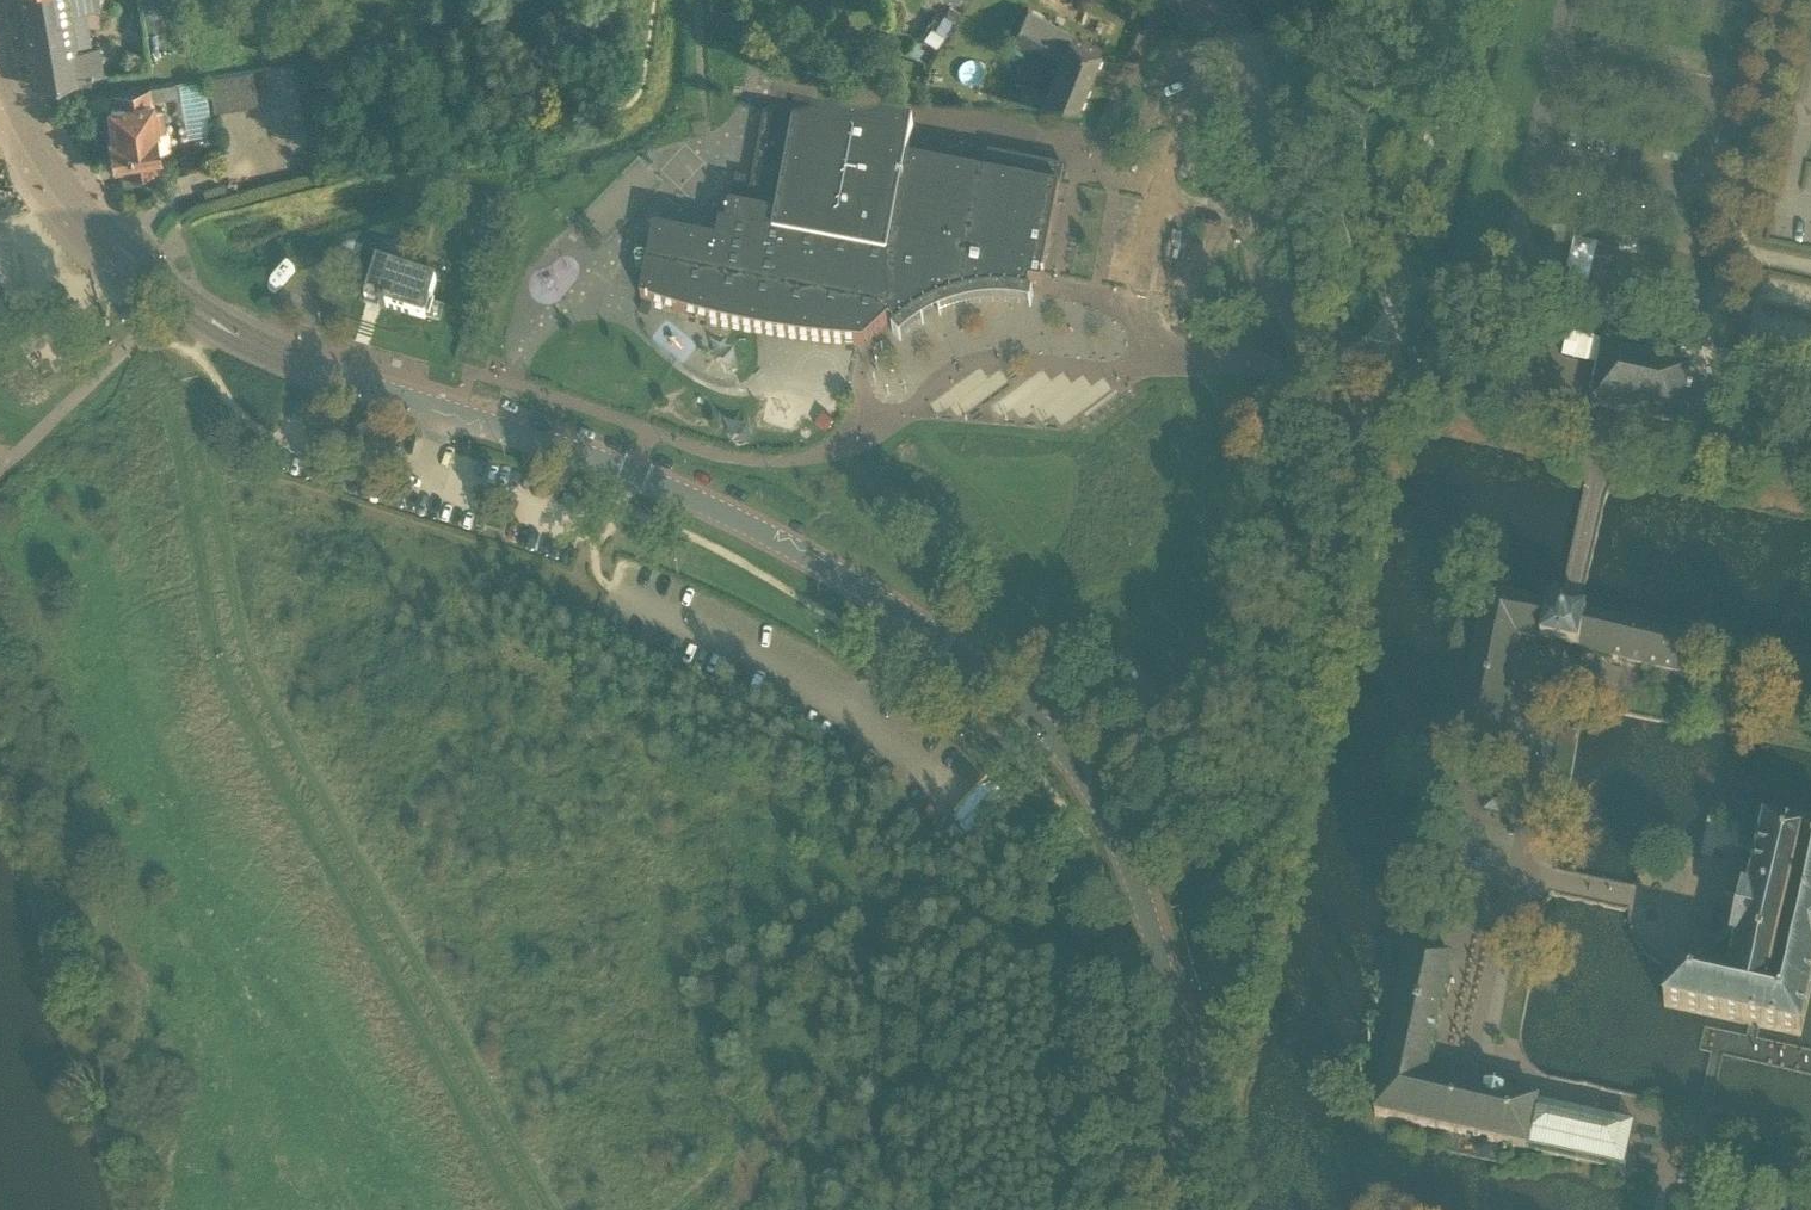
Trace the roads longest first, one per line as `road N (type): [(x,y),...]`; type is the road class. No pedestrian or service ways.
road 1 (tertiary): [(1176,1041),(1155,939),(1102,803),(1060,740),(993,678),(824,566),(728,516),(634,475),(283,360),(179,301),(111,245),(47,155),(0,53)]
road 2 (tertiary): [(1176,1041),(1242,1011),(1396,381)]
road 3 (track): [(1687,449),(1790,0)]
road 4 (unclassified): [(1396,381),(1323,351),(1277,288),(1267,245),(1261,89),(1226,0)]
road 5 (tertiary): [(1810,477),(1396,381)]
road 6 (track): [(1394,286),(1460,0)]
road 7 (tertiary): [(1181,1209),(1176,1041)]

